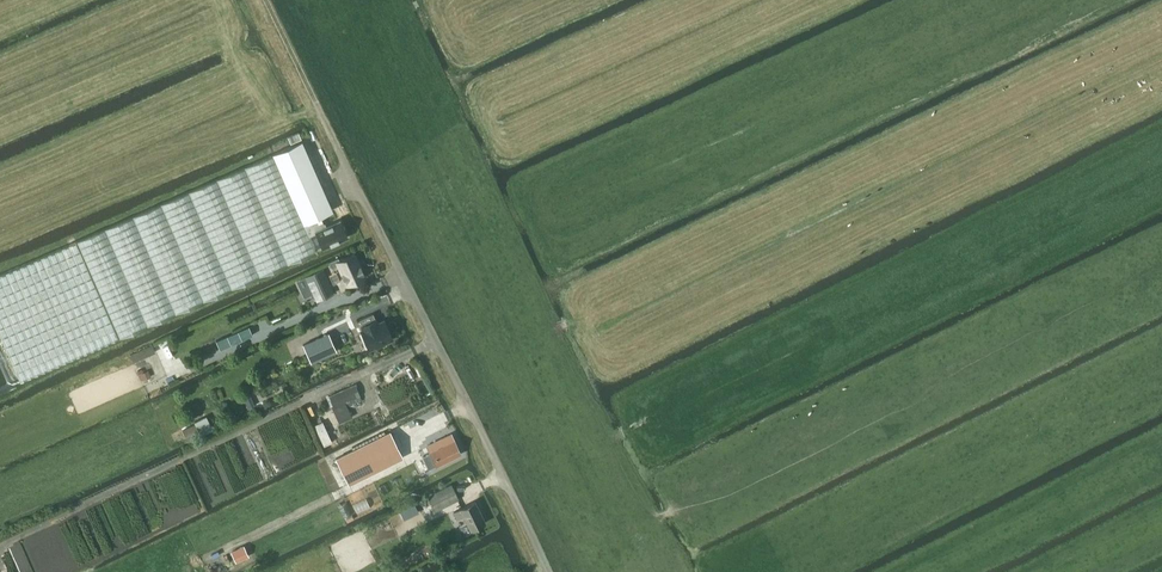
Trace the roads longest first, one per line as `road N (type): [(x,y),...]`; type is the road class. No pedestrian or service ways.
road 1 (unclassified): [(550,571),(340,150)]
road 2 (track): [(340,150),(267,0)]

